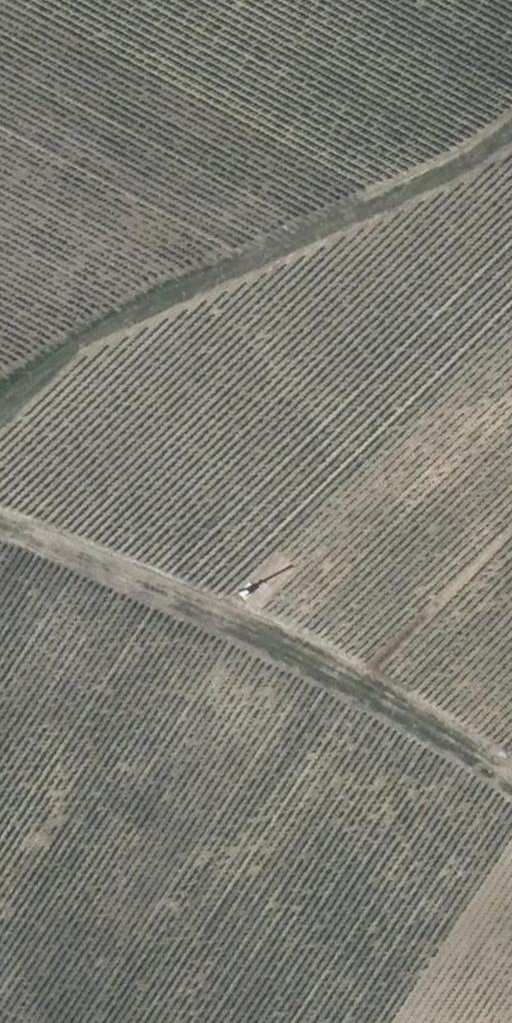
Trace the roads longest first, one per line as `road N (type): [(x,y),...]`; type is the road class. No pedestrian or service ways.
road 1 (track): [(511,770),(295,648),(0,522)]

